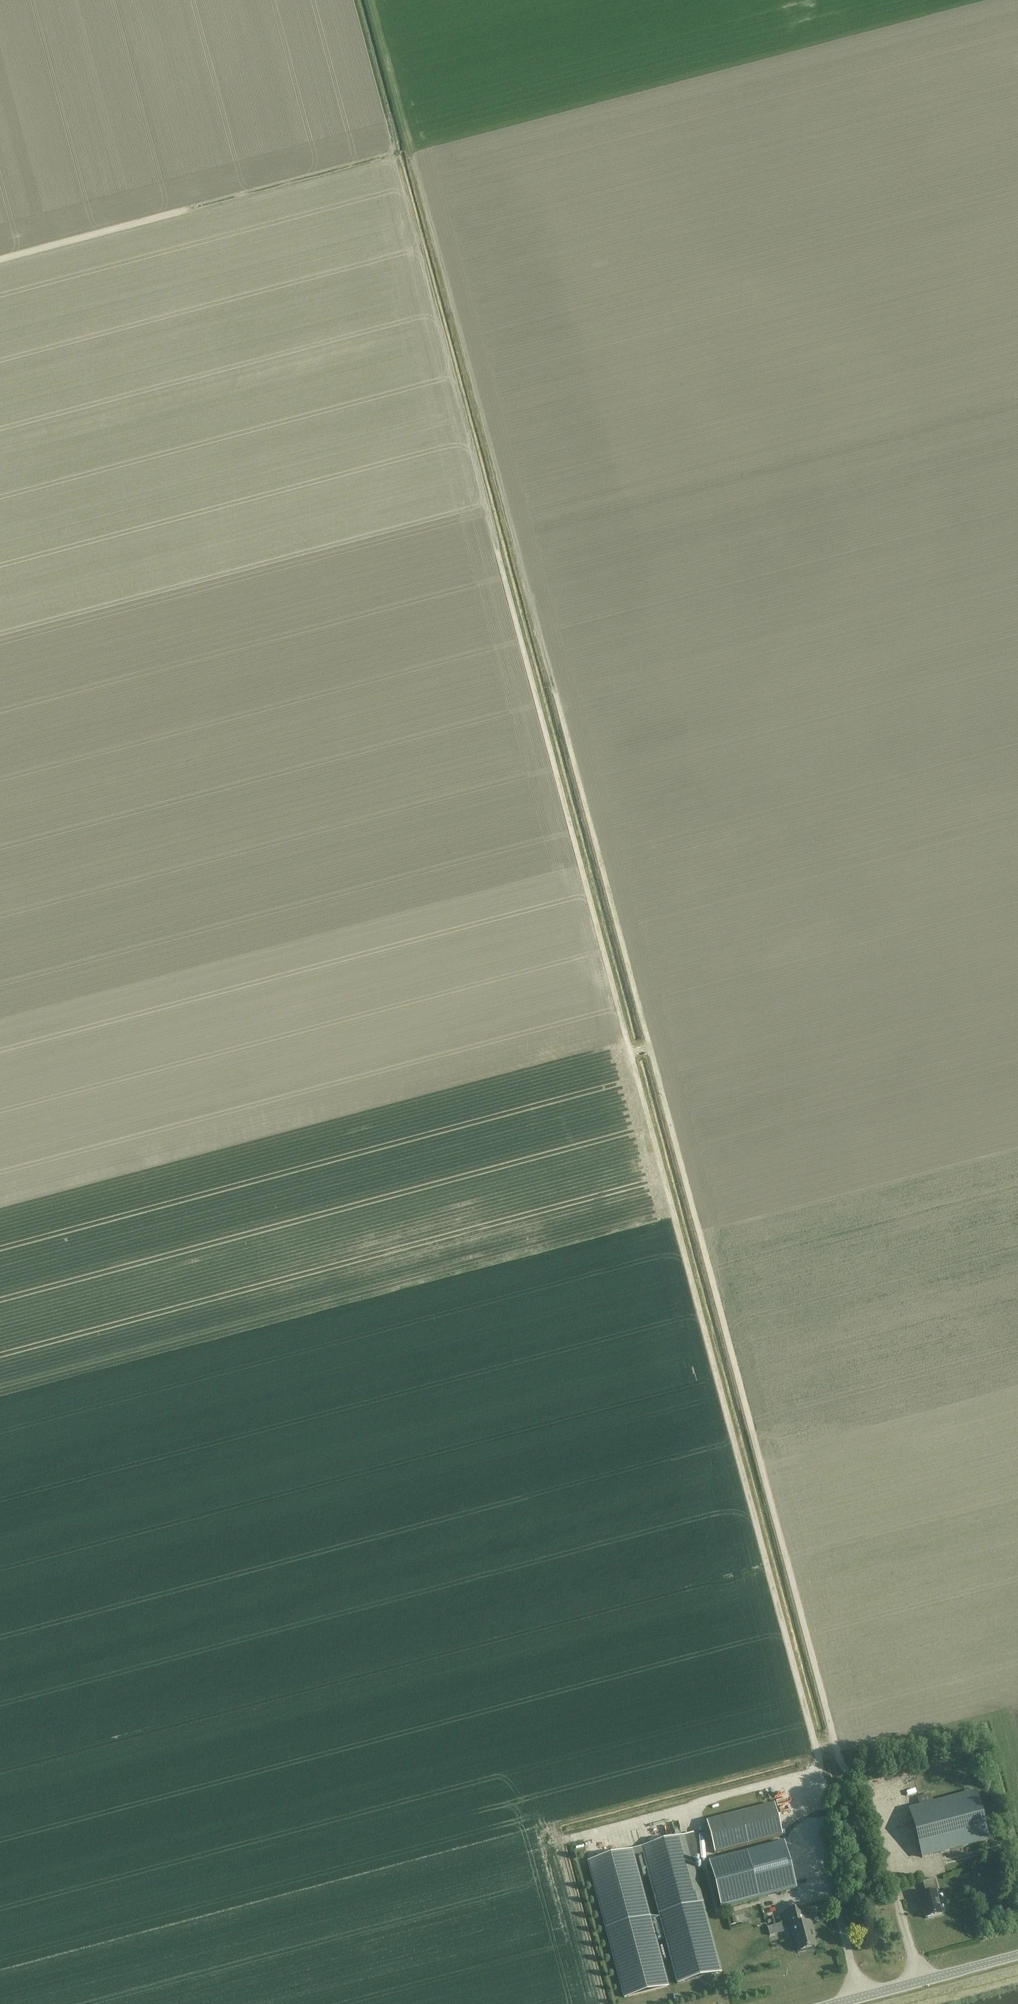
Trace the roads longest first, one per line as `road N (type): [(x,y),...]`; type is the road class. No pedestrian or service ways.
road 1 (tertiary): [(836,2003),(1017,1955)]

